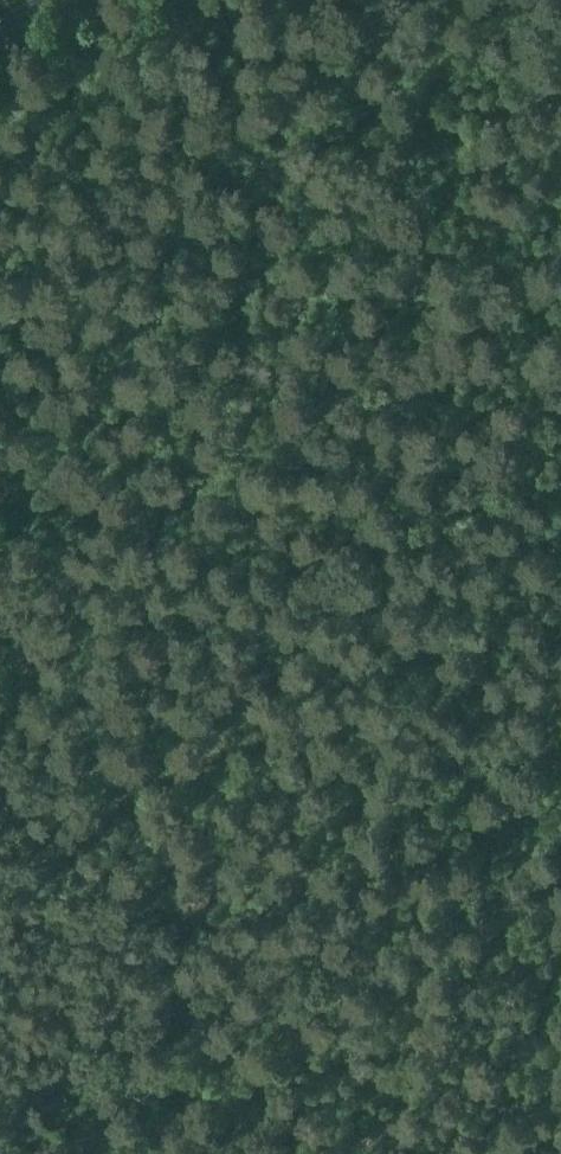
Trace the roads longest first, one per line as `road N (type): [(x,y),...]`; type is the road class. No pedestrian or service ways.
road 1 (track): [(307,0),(560,339)]

